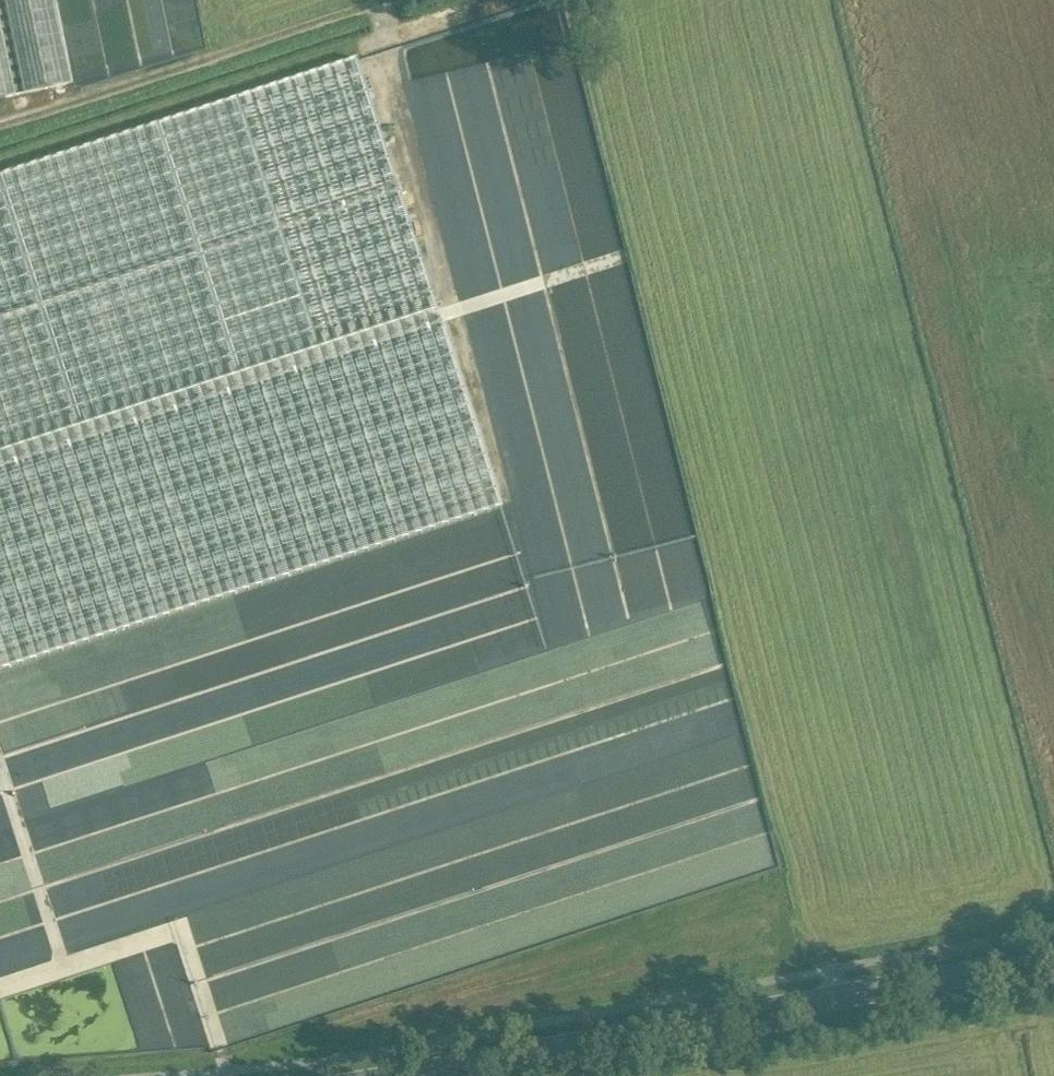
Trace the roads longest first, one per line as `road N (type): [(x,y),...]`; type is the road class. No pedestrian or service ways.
road 1 (secondary): [(1053,959),(425,1075)]

